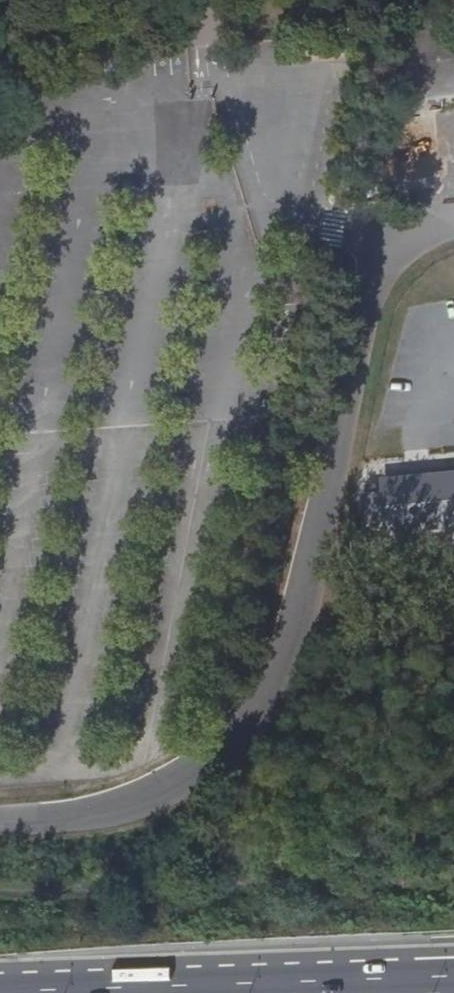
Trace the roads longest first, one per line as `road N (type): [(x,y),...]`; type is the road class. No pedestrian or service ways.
road 1 (unclassified): [(0,824),(76,819),(151,798),(249,732),(297,648),(363,287),(385,226)]
road 2 (motorway): [(416,979),(91,992)]
road 3 (unclassified): [(385,226),(240,184)]

